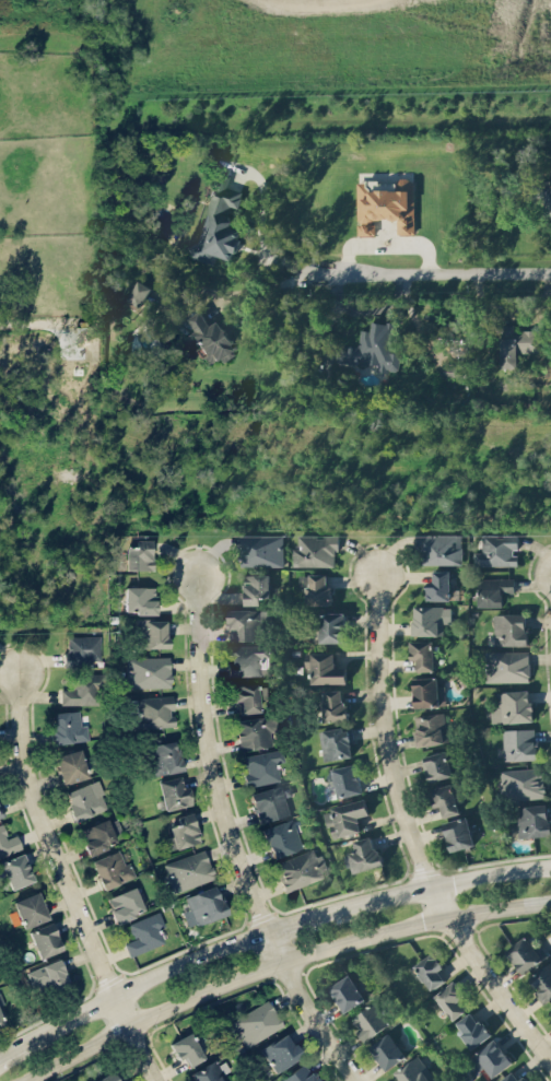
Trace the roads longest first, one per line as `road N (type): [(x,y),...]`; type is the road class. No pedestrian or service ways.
road 1 (secondary): [(26,1080),(285,960),(398,927),(550,897)]
road 2 (residential): [(367,1080),(270,927),(223,777),(201,572)]
road 3 (residential): [(550,1055),(449,915),(421,848),(386,701),(382,567)]
road 4 (residential): [(165,1080),(42,807),(22,662)]
road 5 (secondary): [(270,927),(187,957),(0,1054)]
road 6 (residential): [(297,271),(550,269)]
road 7 (secondary): [(550,866),(434,880),(335,905)]

